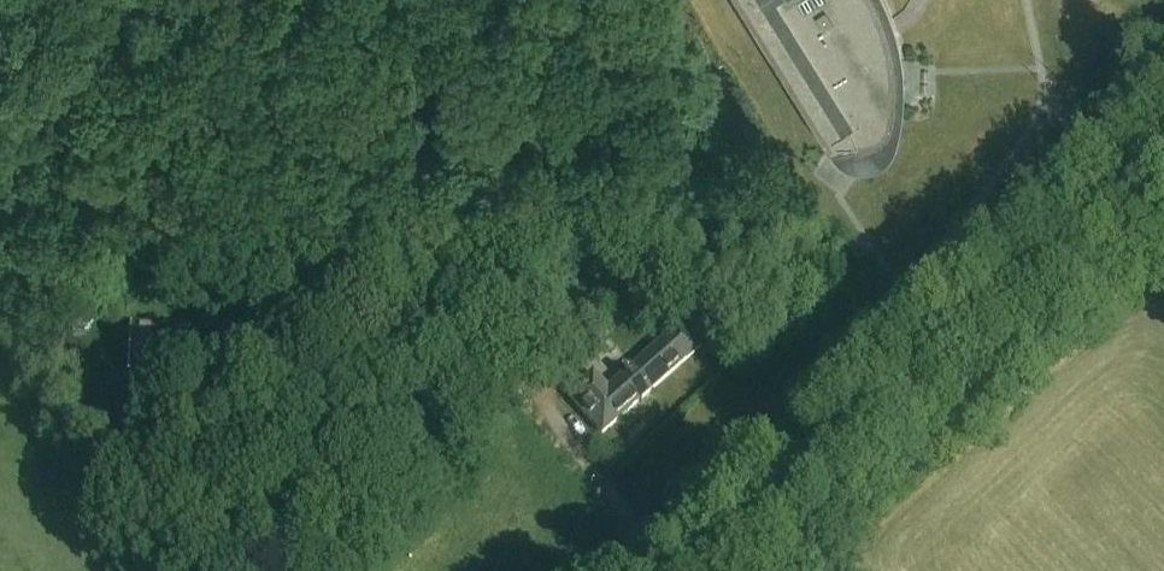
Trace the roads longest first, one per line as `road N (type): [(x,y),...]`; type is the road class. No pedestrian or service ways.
road 1 (residential): [(712,570),(1163,175)]

